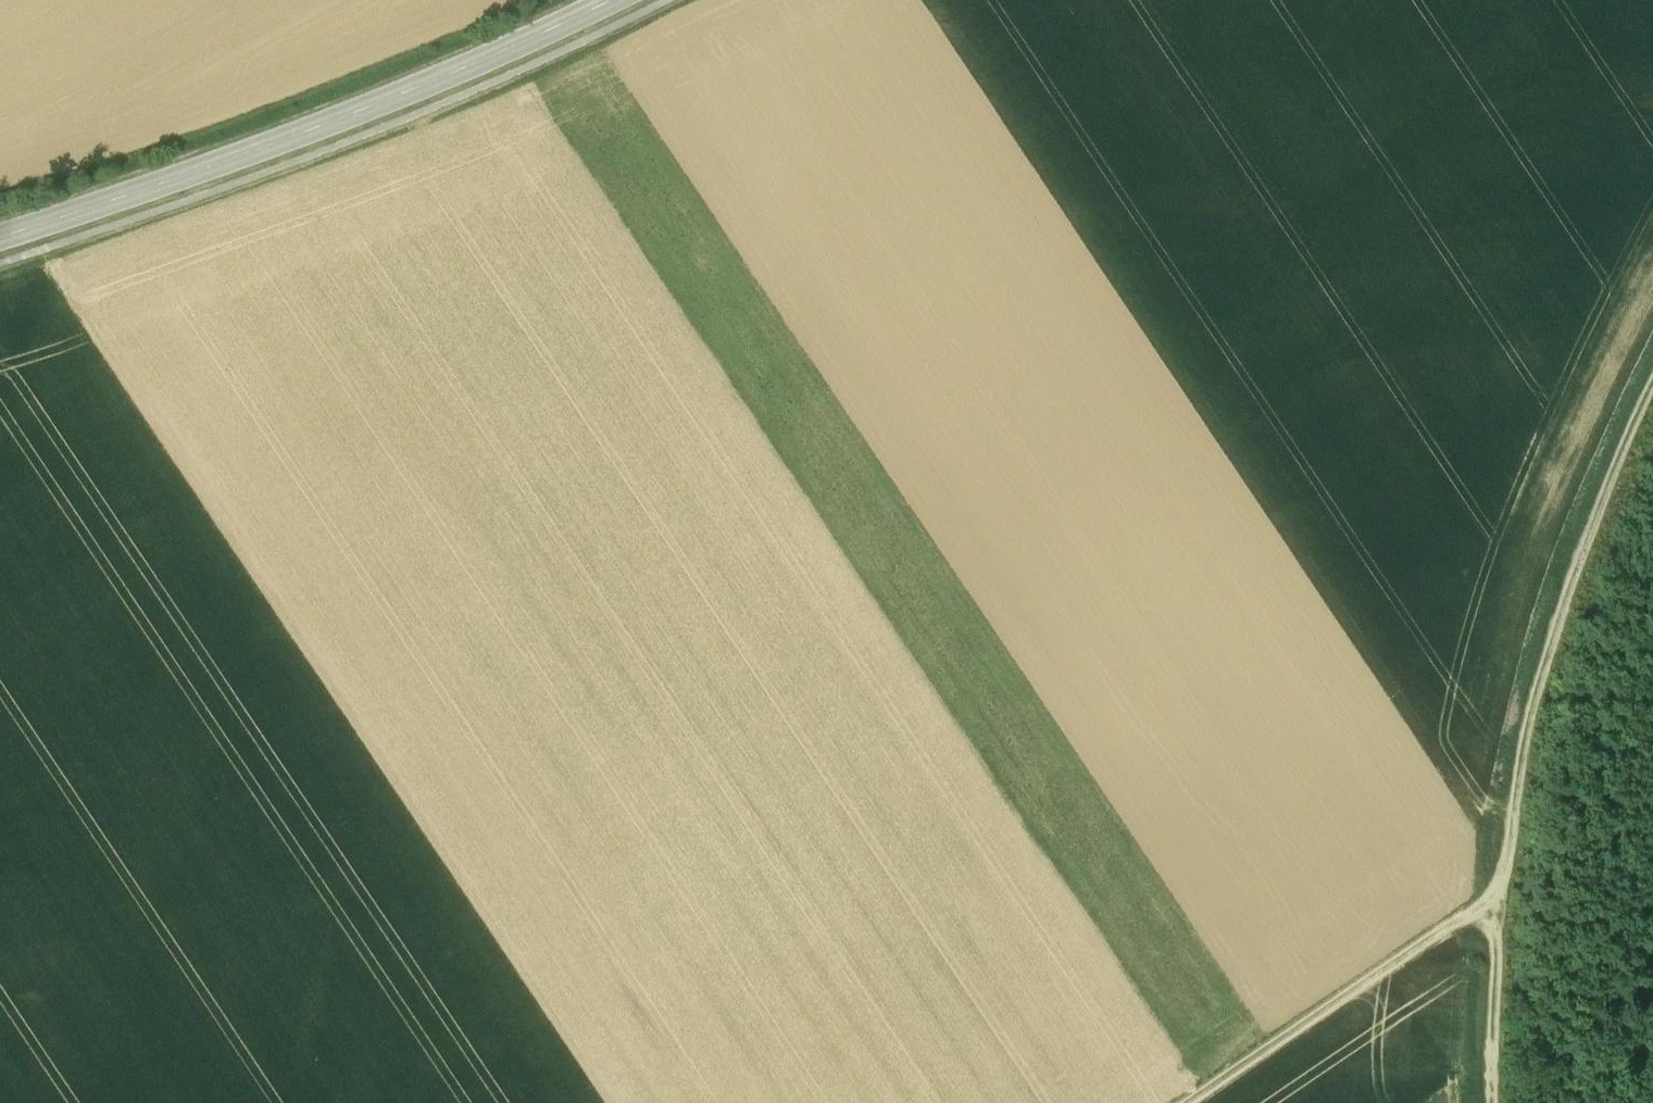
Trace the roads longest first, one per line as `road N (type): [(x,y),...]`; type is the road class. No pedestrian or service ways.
road 1 (track): [(1652,396),(1560,611),(1524,757),(1493,903),(1492,1102)]
road 2 (unclassified): [(609,0),(388,102),(0,237)]
road 3 (track): [(1493,903),(1190,1102)]

